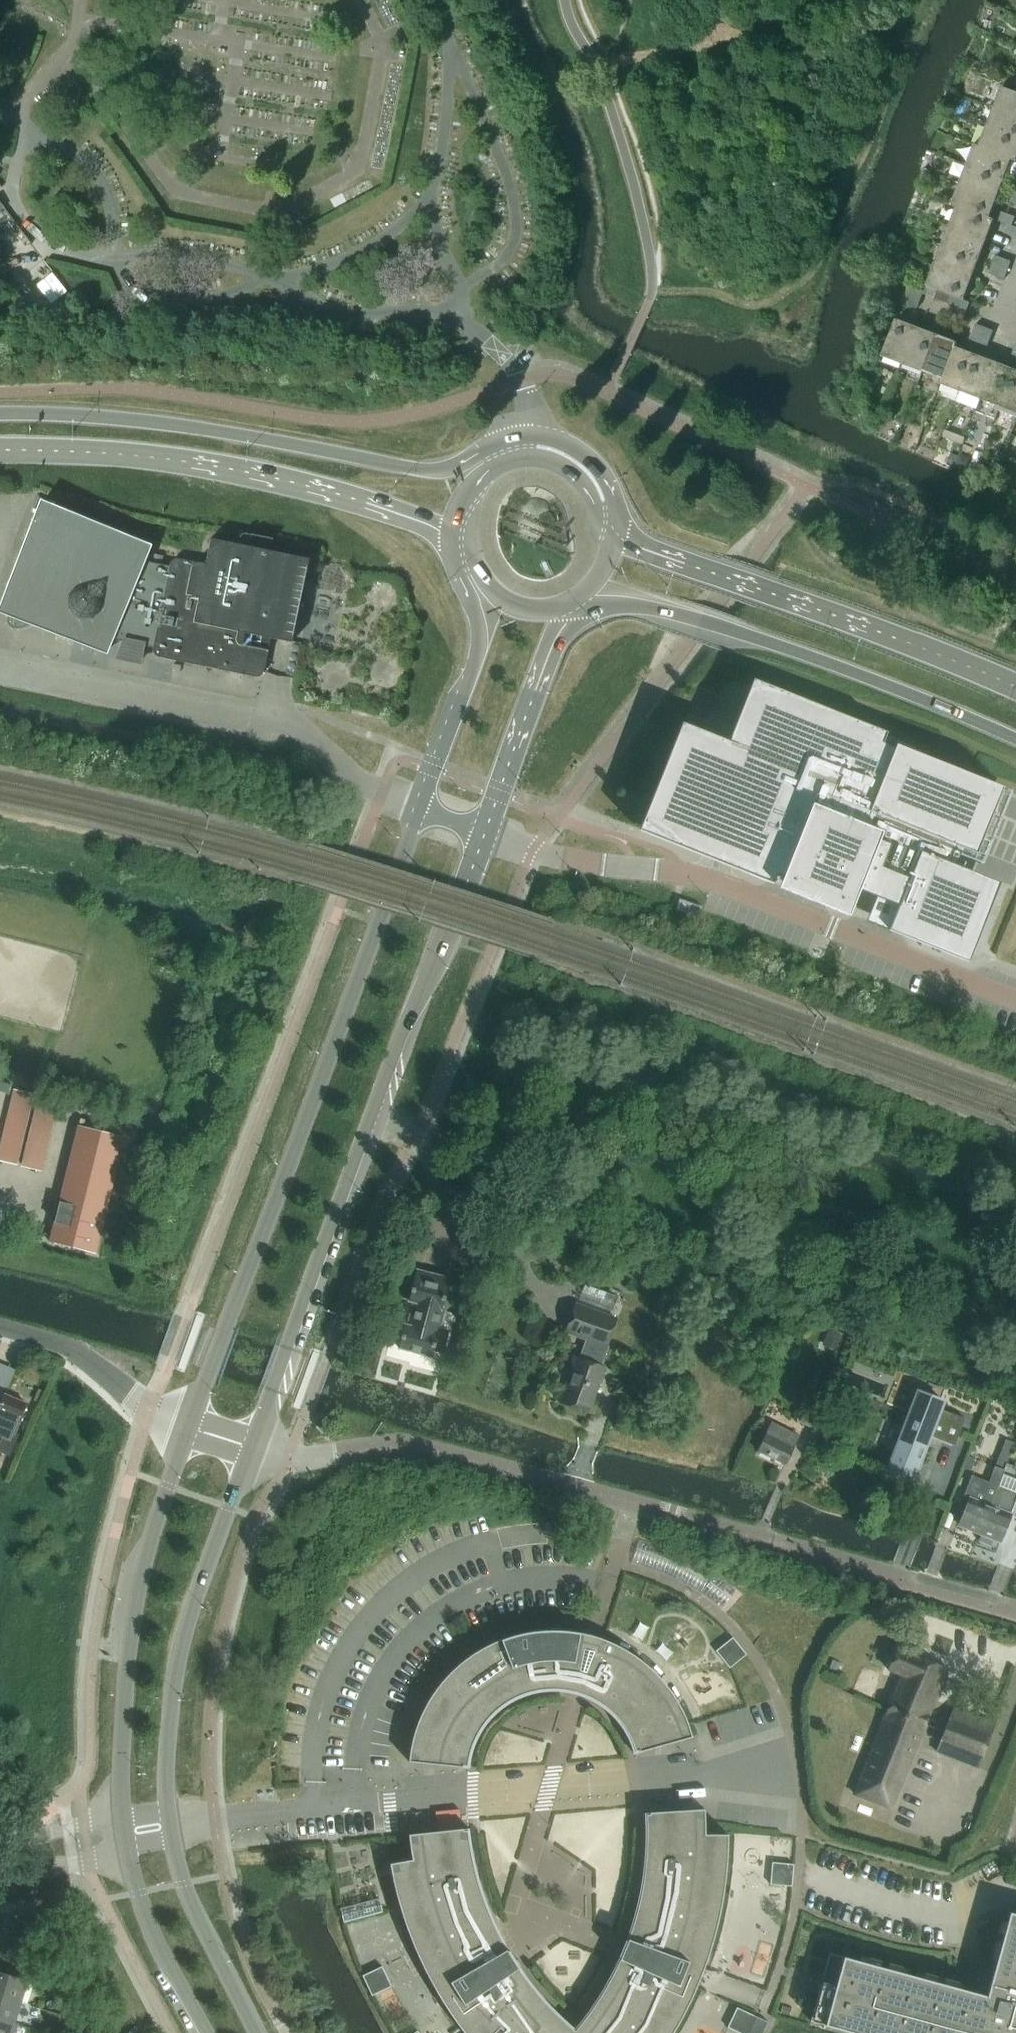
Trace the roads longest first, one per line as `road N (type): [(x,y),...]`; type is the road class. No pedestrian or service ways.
road 1 (unclassified): [(1015,1610),(415,1443),(291,1459)]
road 2 (tertiary): [(253,1451),(483,832)]
road 3 (tertiary): [(416,811),(191,1429)]
road 4 (unclassified): [(1015,999),(703,876),(579,860),(483,832)]
road 5 (secondary): [(489,463),(438,472),(195,429),(0,415)]
road 6 (secondary): [(0,451),(155,458),(248,474),(454,534)]
road 7 (secondary): [(585,593),(658,602),(1015,736)]
road 8 (secondary): [(1015,688),(687,567),(616,532)]
road 9 (tertiary): [(191,1429),(134,1616),(125,1682),(125,1821)]
road 10 (tertiary): [(171,1813),(166,1745),(179,1656),(253,1451)]
road 11 (tertiary): [(468,576),(482,641),(416,811)]
road 12 (tertiary): [(483,832),(566,604)]
road 13 (residential): [(191,1429),(150,1410),(67,1345),(0,1328)]
road 14 (tertiary): [(256,2032),(184,1883),(174,1838)]
road 15 (tertiary): [(128,1845),(150,1922),(207,2032)]
road 16 (unclassified): [(416,811),(382,798),(307,735),(262,724)]
road 17 (secondary): [(616,532),(608,495),(580,463),(534,449),(489,463)]
road 18 (unclassified): [(0,1875),(128,1845)]
road 19 (unclassified): [(125,1821),(0,1847)]

